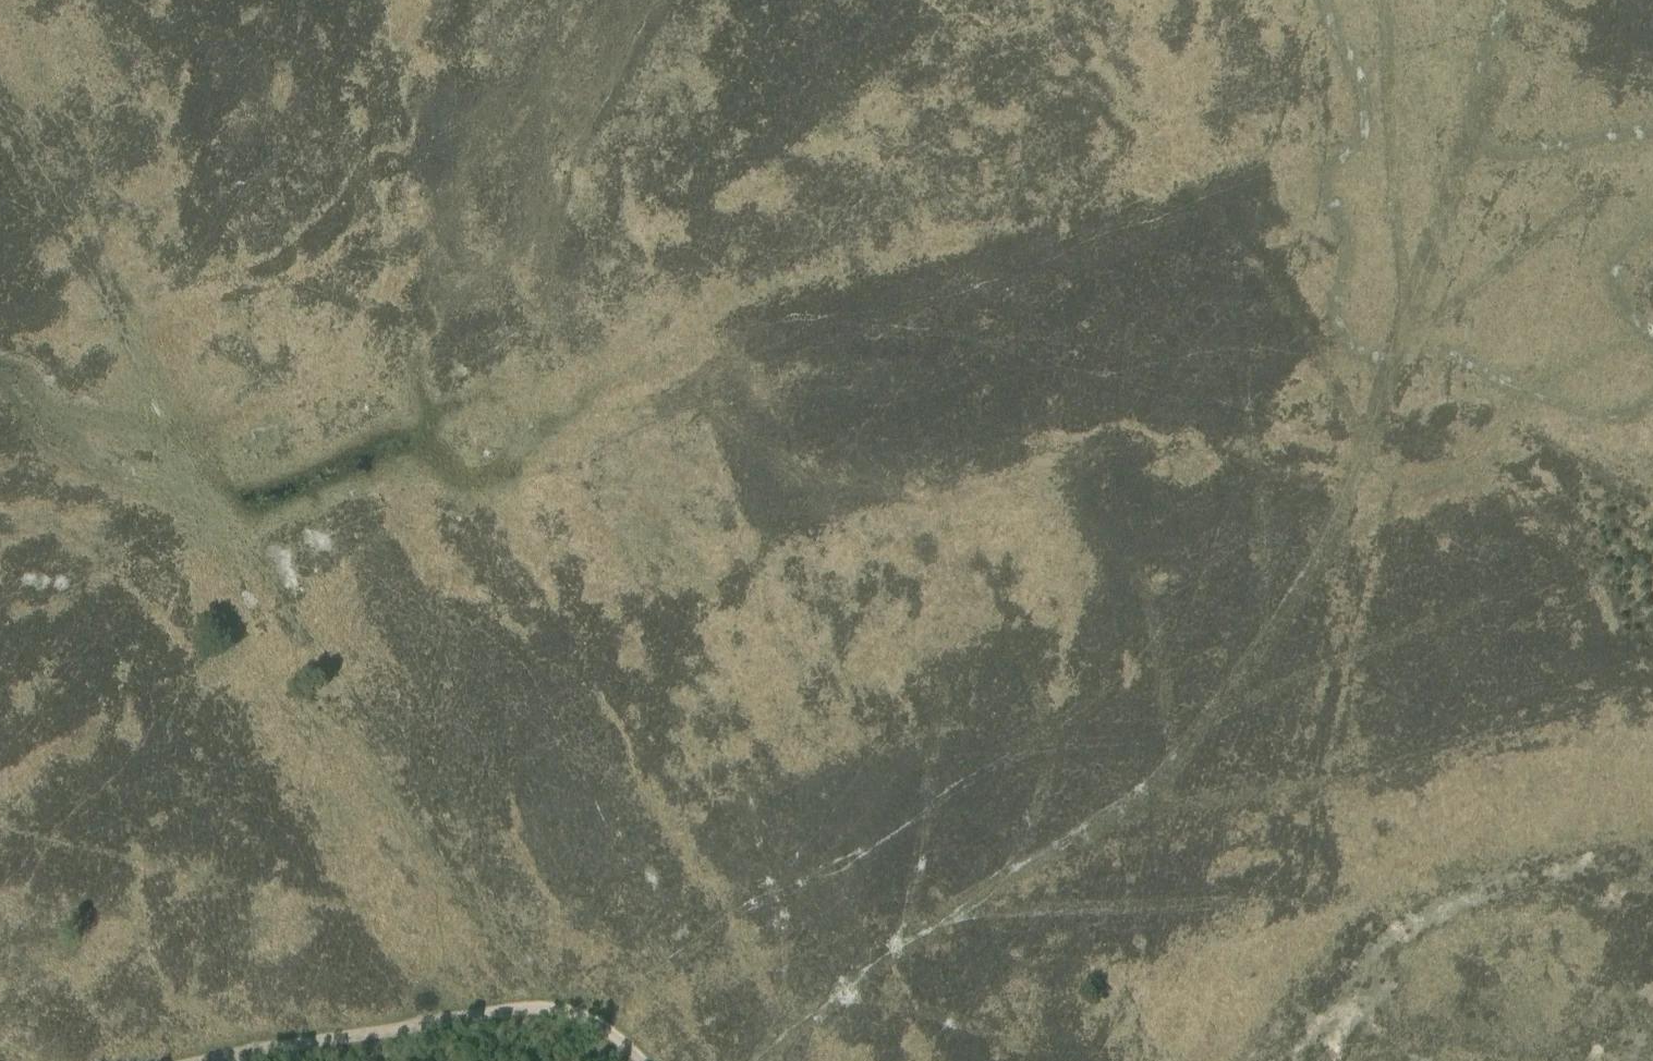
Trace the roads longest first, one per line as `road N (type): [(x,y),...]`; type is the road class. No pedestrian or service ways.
road 1 (track): [(235,1060),(518,1009),(592,1017),(638,1060)]

